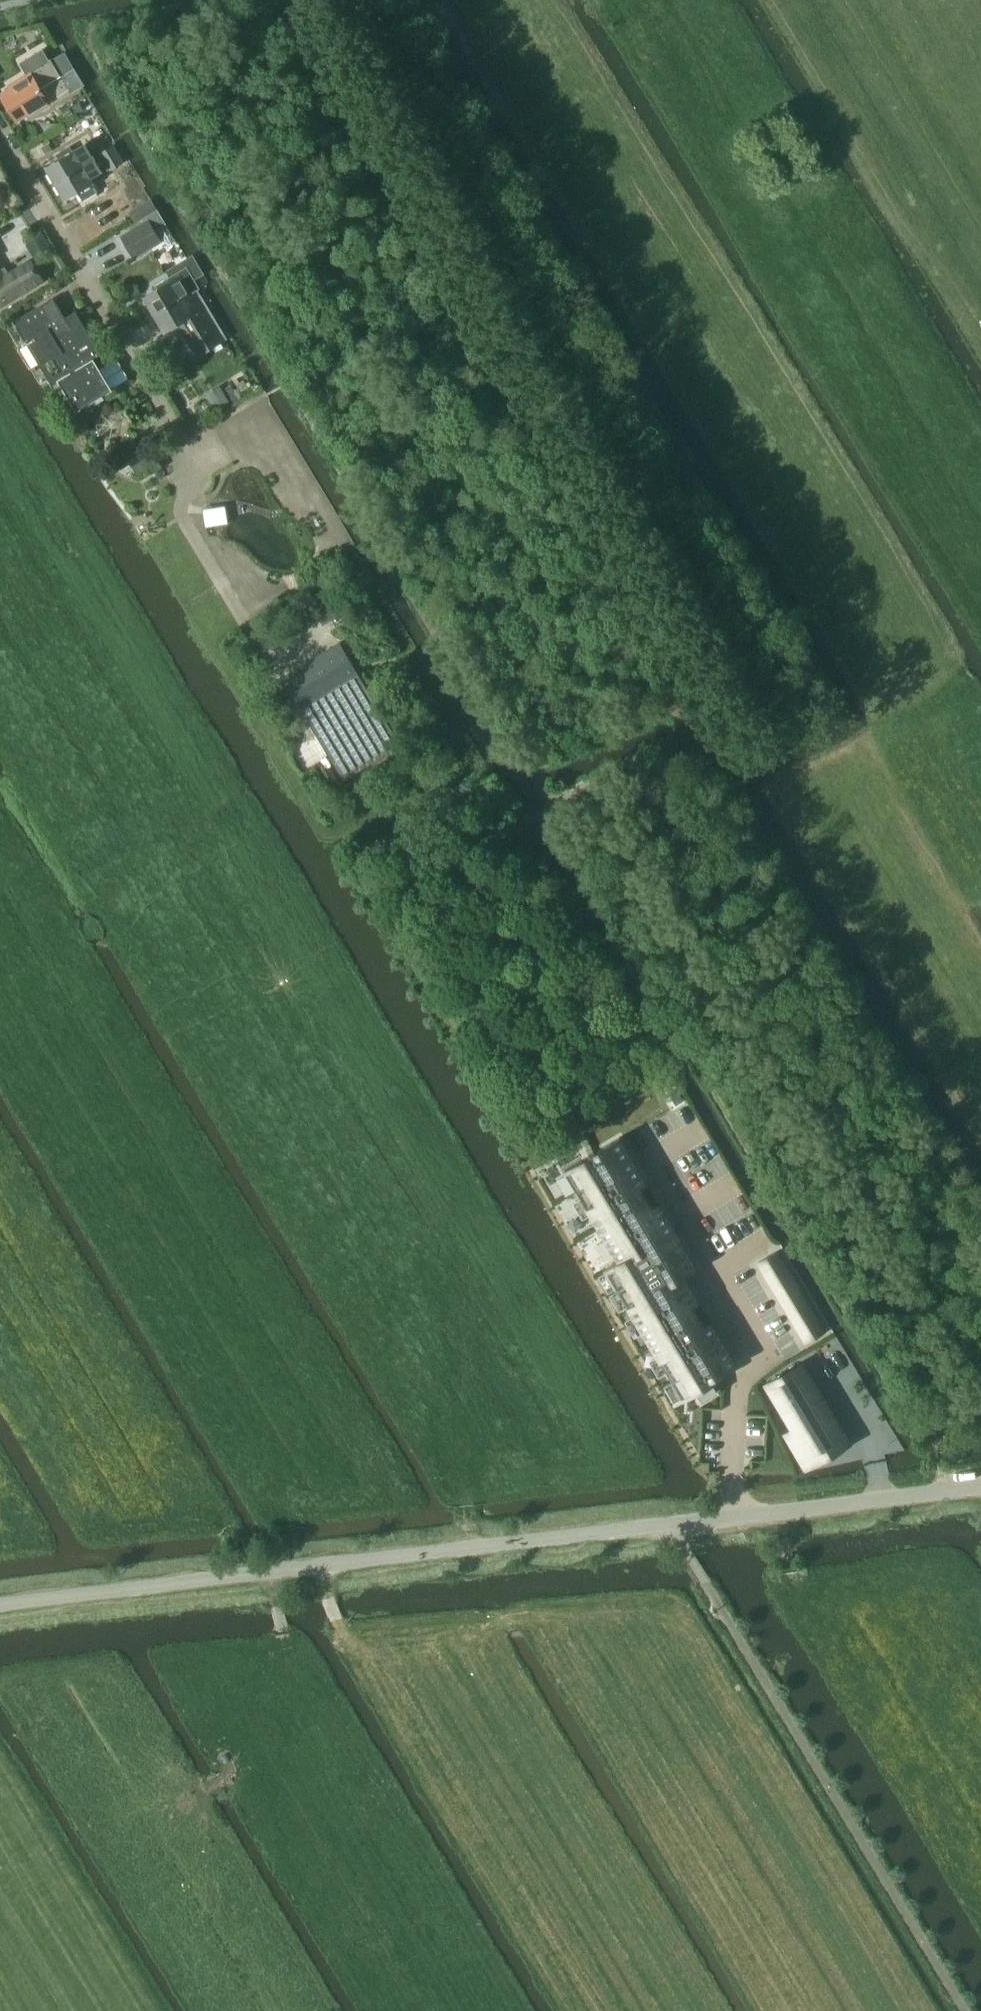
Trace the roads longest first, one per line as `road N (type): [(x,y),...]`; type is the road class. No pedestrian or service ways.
road 1 (unclassified): [(0,1605),(675,1523)]
road 2 (unclassified): [(960,2010),(675,1523)]
road 3 (residential): [(174,425),(0,133)]
road 4 (unclassified): [(675,1523),(980,1488)]
road 5 (residential): [(248,628),(183,519),(194,457),(174,425)]

